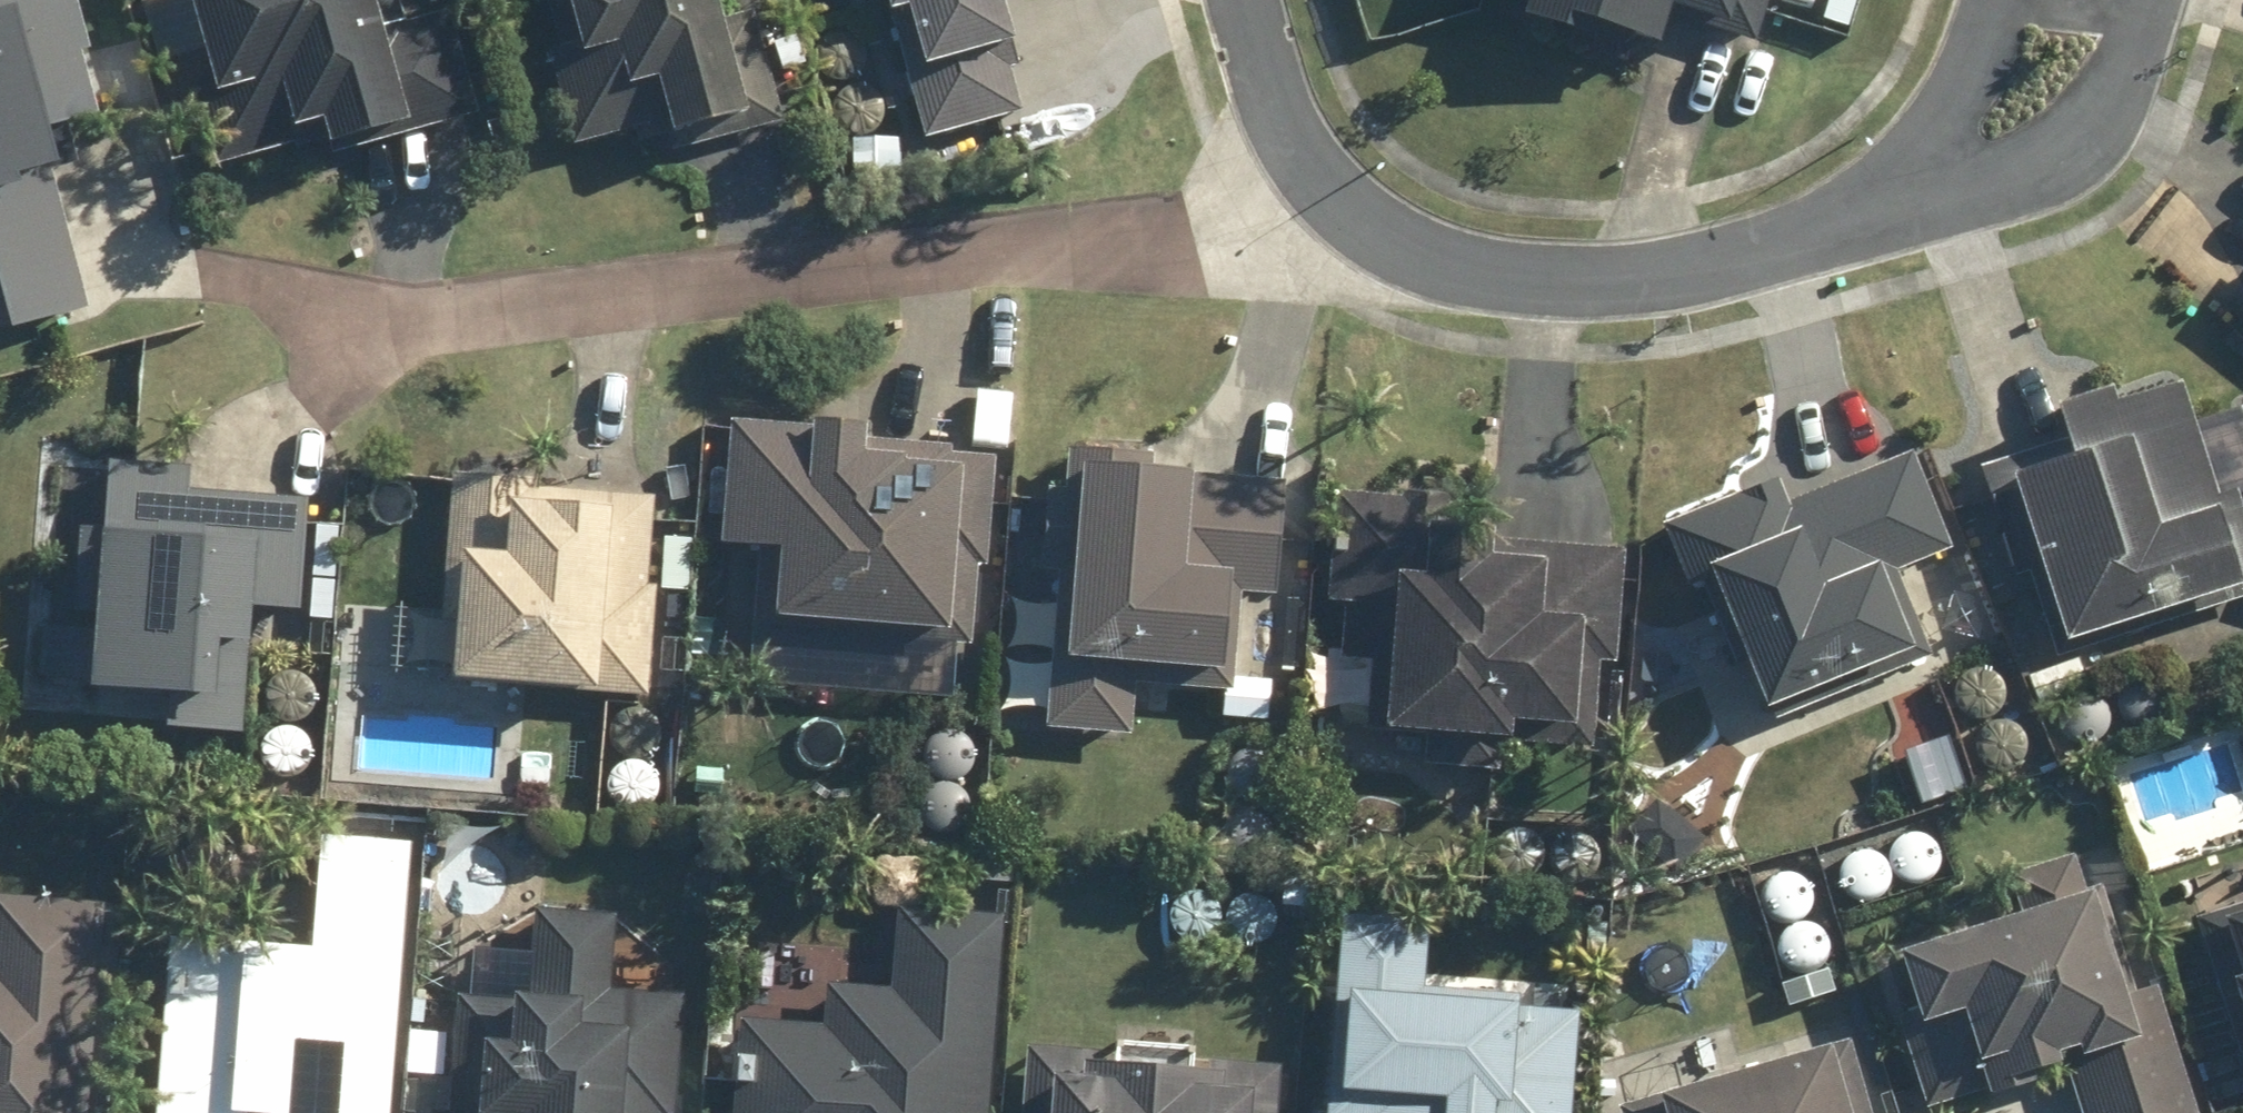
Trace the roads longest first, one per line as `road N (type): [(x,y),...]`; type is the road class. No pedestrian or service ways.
road 1 (residential): [(1354,223),(337,326)]
road 2 (residential): [(1937,164),(1851,250),(1704,286),(1593,295),(1354,223)]
road 3 (residential): [(1937,164),(2054,153),(2112,0)]
road 4 (residential): [(1354,223),(1229,54),(1216,0)]
road 5 (residential): [(1982,0),(1937,164)]

